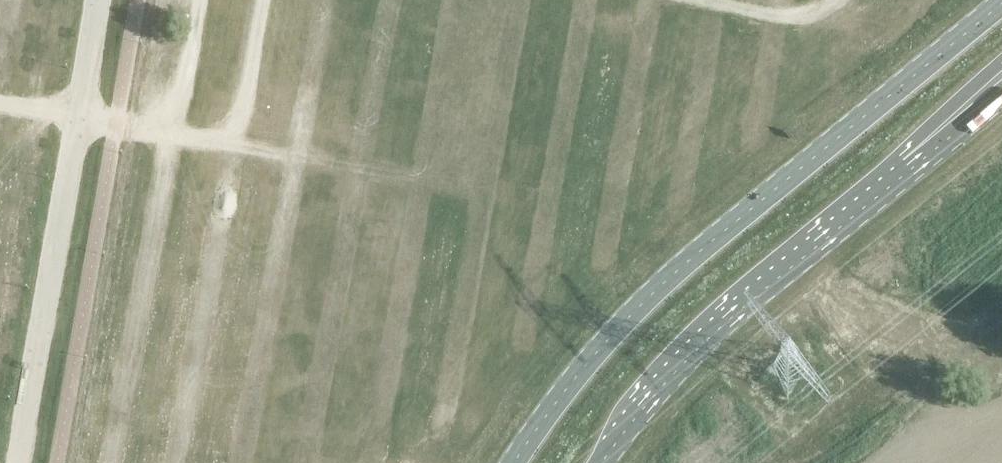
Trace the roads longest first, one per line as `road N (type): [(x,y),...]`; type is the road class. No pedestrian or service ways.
road 1 (secondary): [(1001,2),(663,282),(581,369),(511,462)]
road 2 (secondary): [(602,462),(716,331),(911,168)]
road 3 (secondary): [(911,168),(1001,66)]

